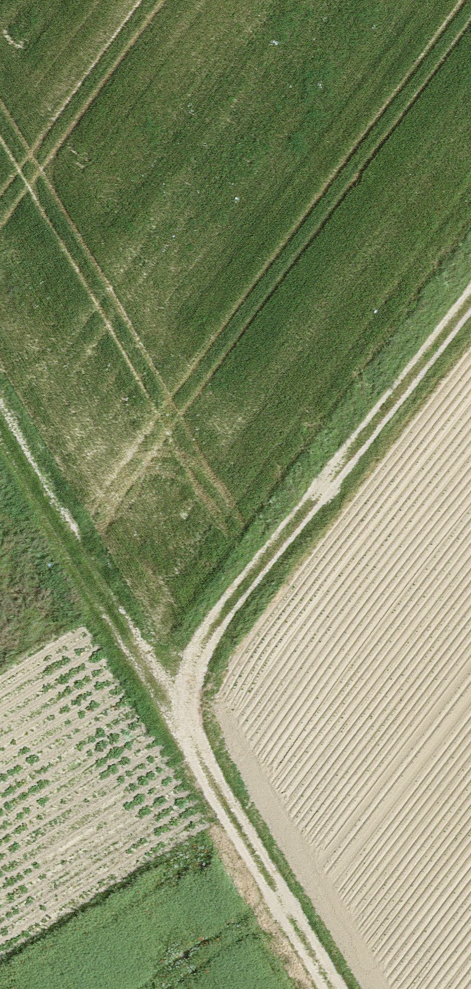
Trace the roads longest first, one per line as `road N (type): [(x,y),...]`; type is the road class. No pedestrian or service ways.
road 1 (track): [(335,988),(0,408)]
road 2 (track): [(470,287),(222,610),(196,655),(188,697),(194,747)]

